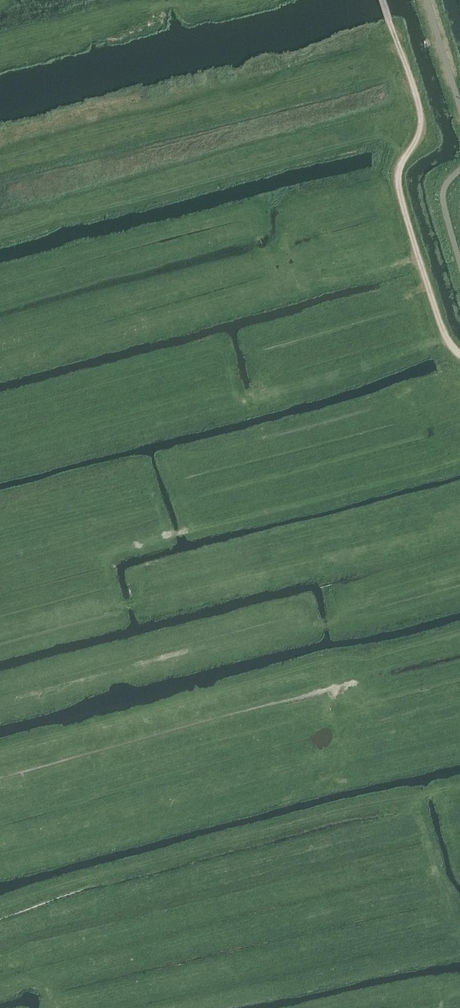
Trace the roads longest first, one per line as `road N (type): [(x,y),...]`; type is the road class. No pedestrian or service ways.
road 1 (track): [(459,354),(442,328),(400,182),(421,113),(384,0)]

